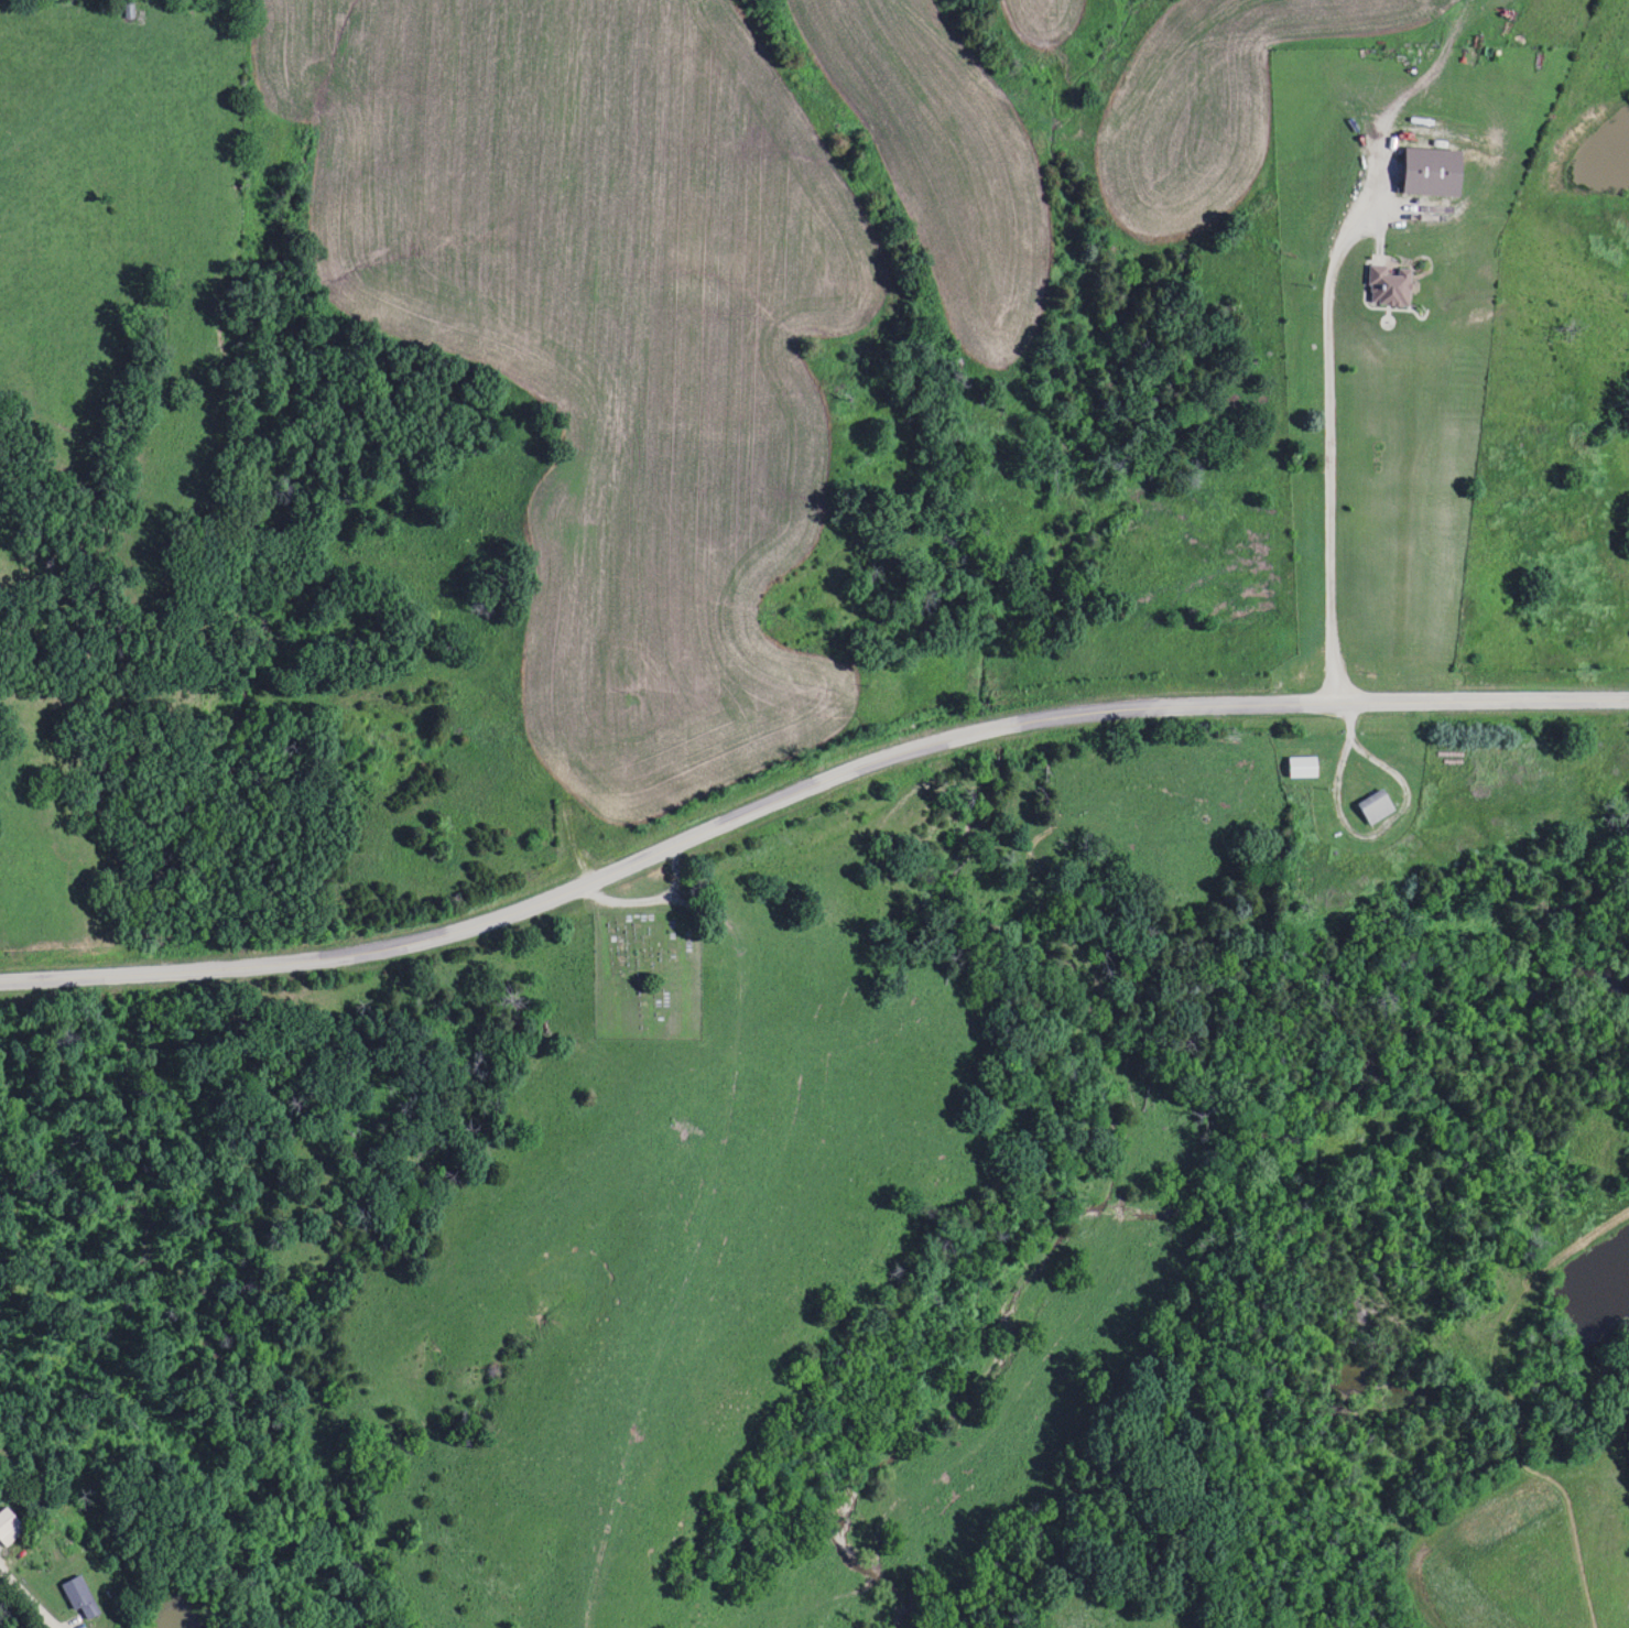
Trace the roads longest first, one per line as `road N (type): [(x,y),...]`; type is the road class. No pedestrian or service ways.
road 1 (tertiary): [(0,984),(265,964),(456,932),(925,746),(1017,719),(1183,705),(1628,703)]

